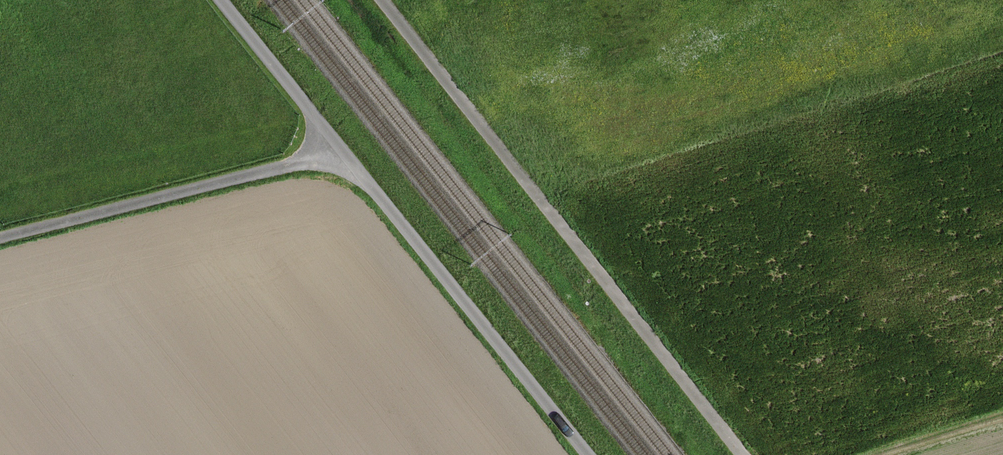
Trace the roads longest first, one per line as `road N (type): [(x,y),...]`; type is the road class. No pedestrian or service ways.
road 1 (unclassified): [(742,454),(382,0)]
road 2 (unclassified): [(588,454),(341,150)]
road 3 (unclassified): [(341,150),(0,237)]
road 4 (unclassified): [(341,150),(220,0)]

